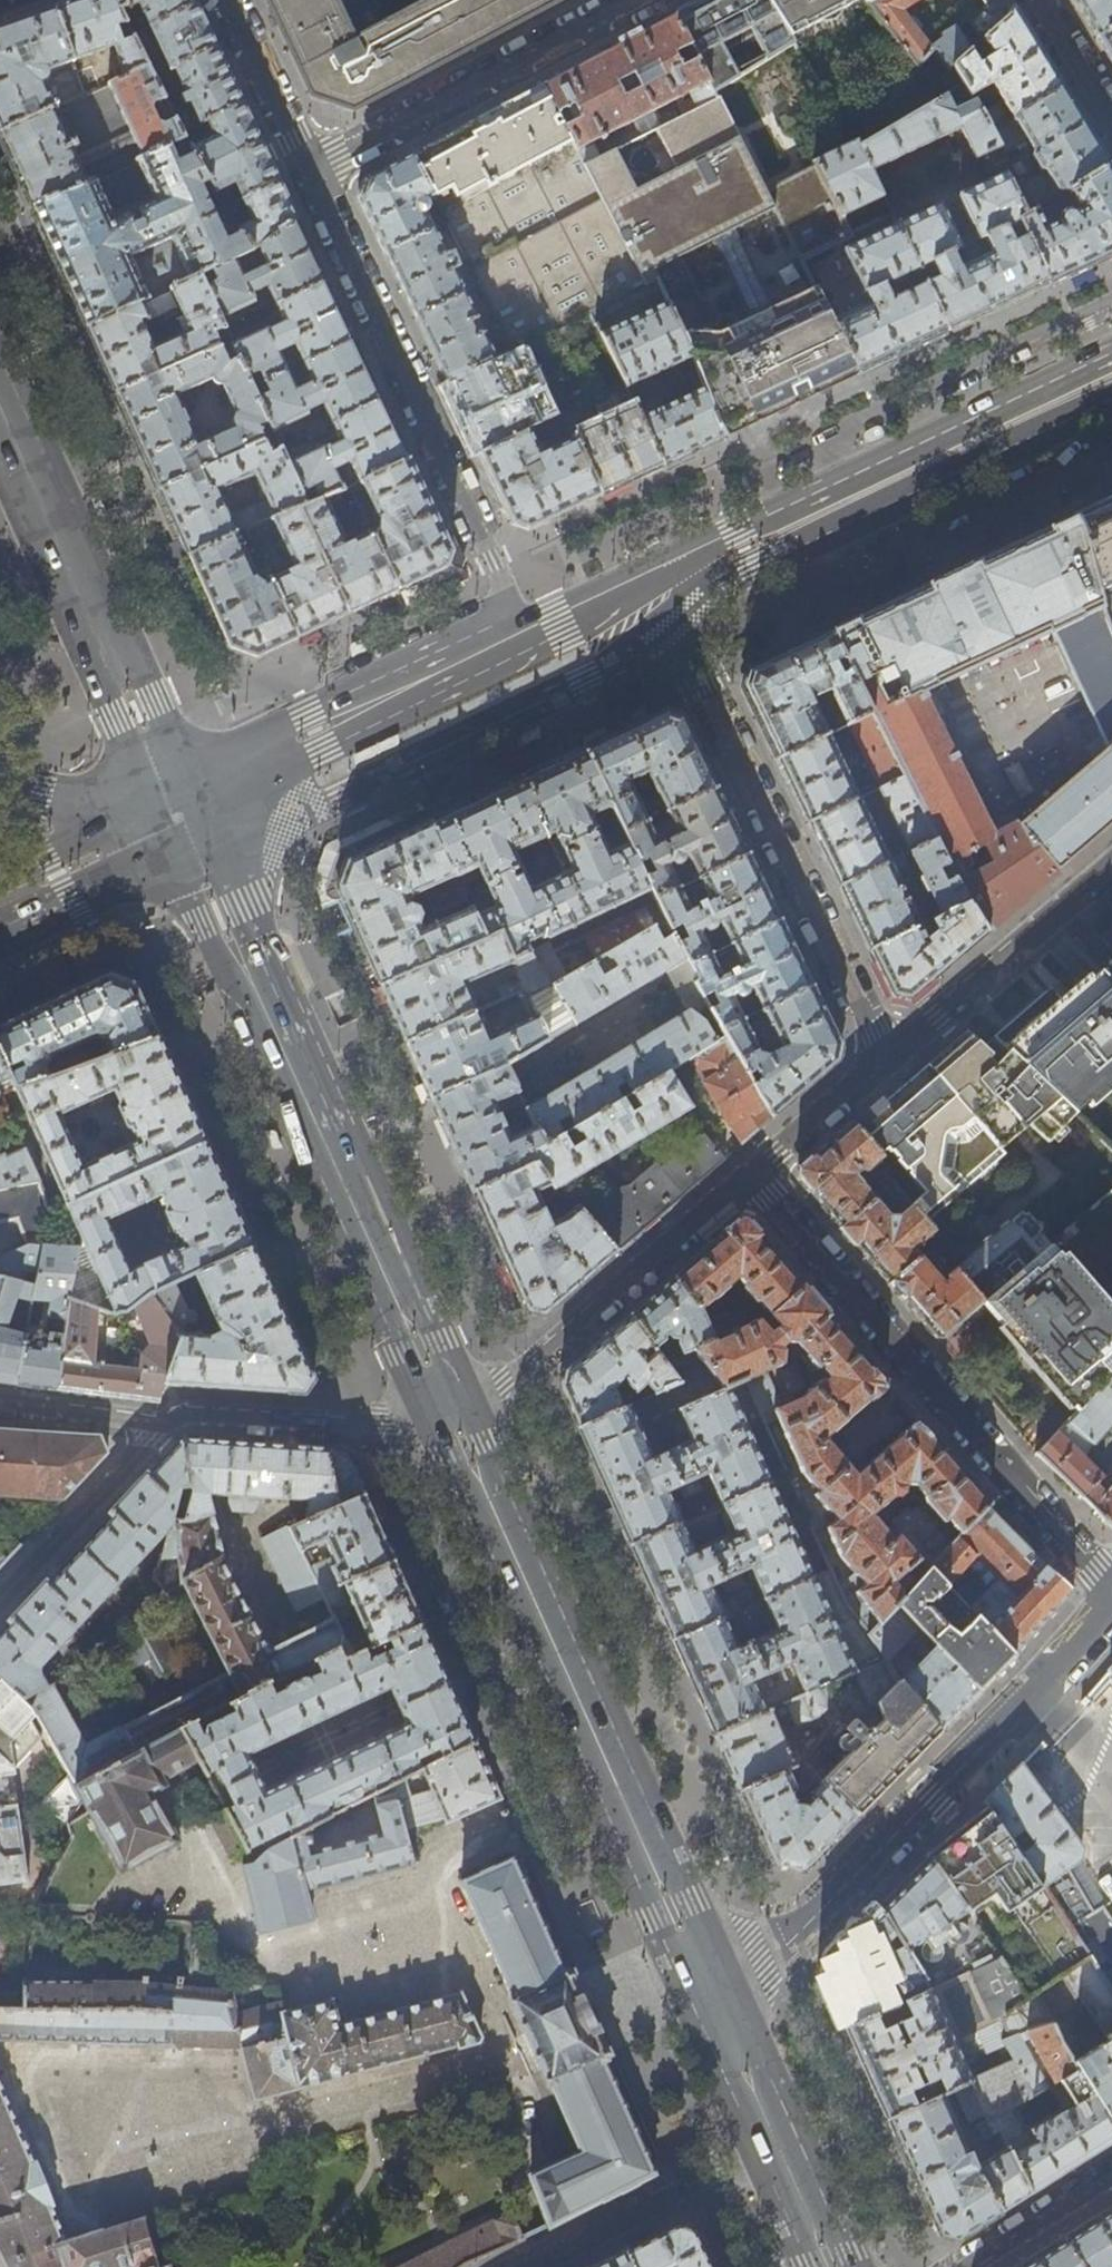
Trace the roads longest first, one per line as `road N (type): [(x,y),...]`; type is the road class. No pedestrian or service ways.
road 1 (secondary): [(717,2008),(446,1405)]
road 2 (secondary): [(446,1405),(178,818)]
road 3 (residential): [(717,2008),(1111,1608)]
road 4 (residential): [(749,1174),(1111,1587)]
road 5 (residential): [(884,1056),(648,571)]
road 6 (secondary): [(1111,355),(648,571)]
road 7 (residential): [(309,171),(528,629)]
road 8 (secondary): [(0,416),(178,818)]
road 9 (secondary): [(528,629),(314,729),(178,818)]
road 10 (residential): [(446,1405),(505,1384),(749,1174)]
road 11 (residential): [(632,0),(309,171)]
road 12 (residential): [(884,1056),(1111,860)]
road 13 (residential): [(164,1424),(190,1412),(383,1423),(446,1405)]
road 14 (secondary): [(835,2266),(717,2008)]
road 15 (residential): [(0,1602),(164,1424)]
road 16 (secondary): [(178,818),(0,901)]
road 17 (residential): [(229,0),(309,171)]
road 18 (residential): [(1111,2166),(959,2266)]
road 19 (secondary): [(178,818),(0,785)]
road 20 (residential): [(749,1174),(884,1056)]
road 21 (residential): [(0,1402),(164,1424)]
road 22 (residential): [(1111,122),(1040,0)]
road 23 (secondary): [(648,571),(528,629)]

